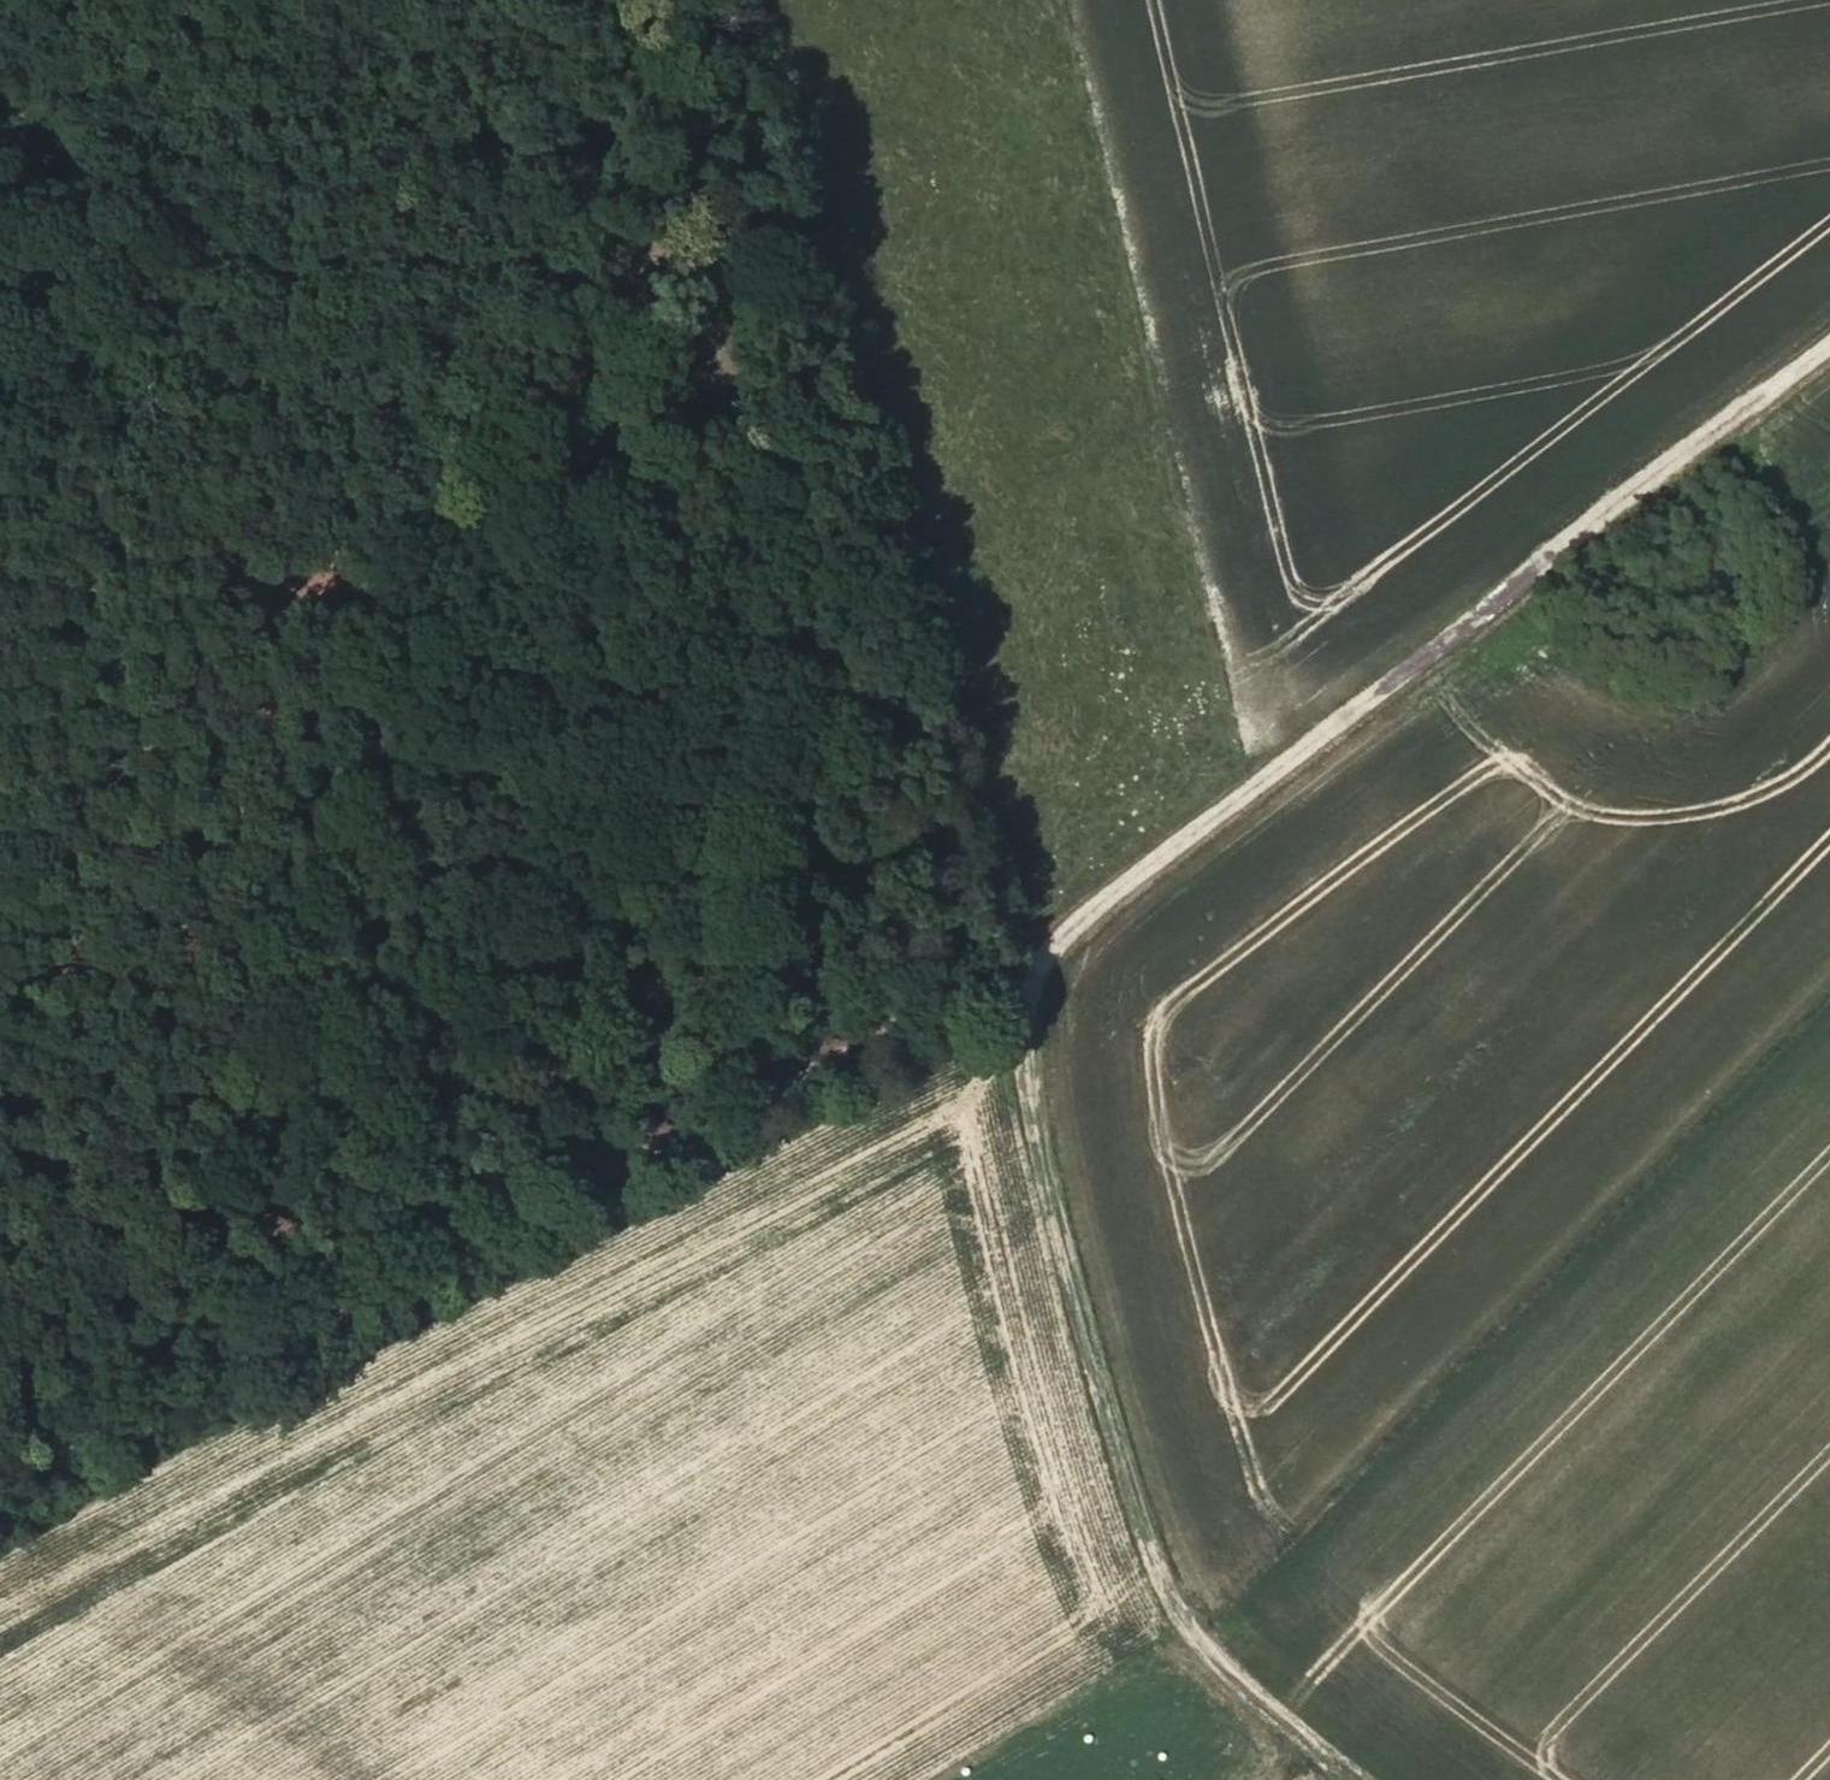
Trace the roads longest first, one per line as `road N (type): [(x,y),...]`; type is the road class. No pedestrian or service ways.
road 1 (track): [(1030,981),(719,1078),(0,1472)]
road 2 (track): [(1829,340),(1064,927),(1030,981)]
road 3 (track): [(1351,1779),(1178,1611),(1021,1098),(1030,981)]

